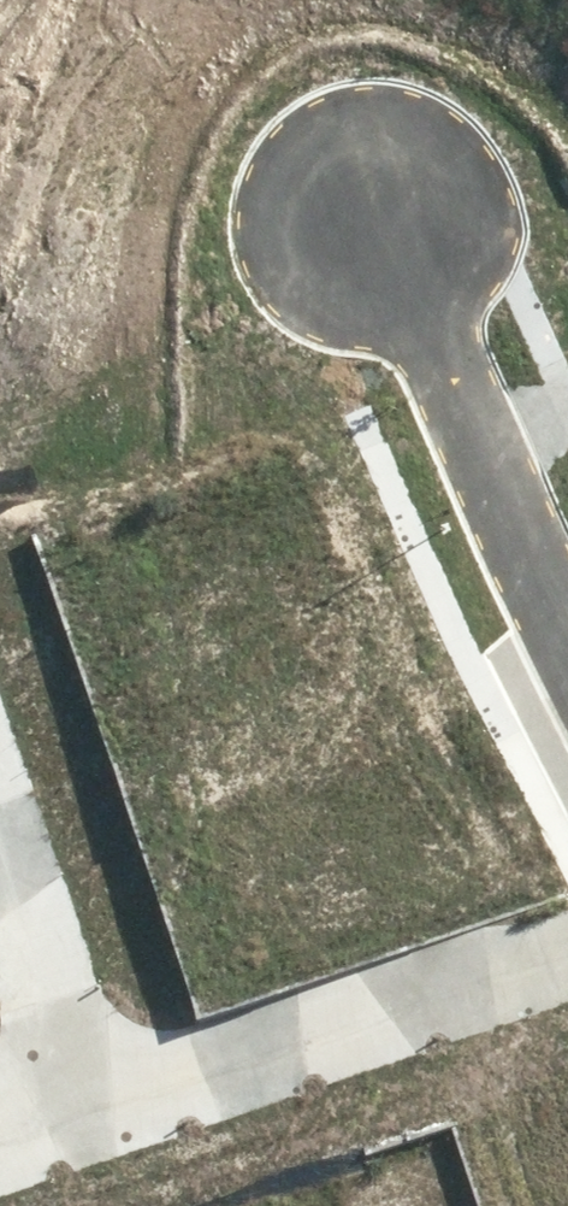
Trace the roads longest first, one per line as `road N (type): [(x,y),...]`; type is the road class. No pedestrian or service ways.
road 1 (residential): [(567,941),(90,1110)]
road 2 (residential): [(567,651),(373,215)]
road 3 (residential): [(90,1110),(0,849)]
road 4 (unknown): [(373,215),(323,0)]

